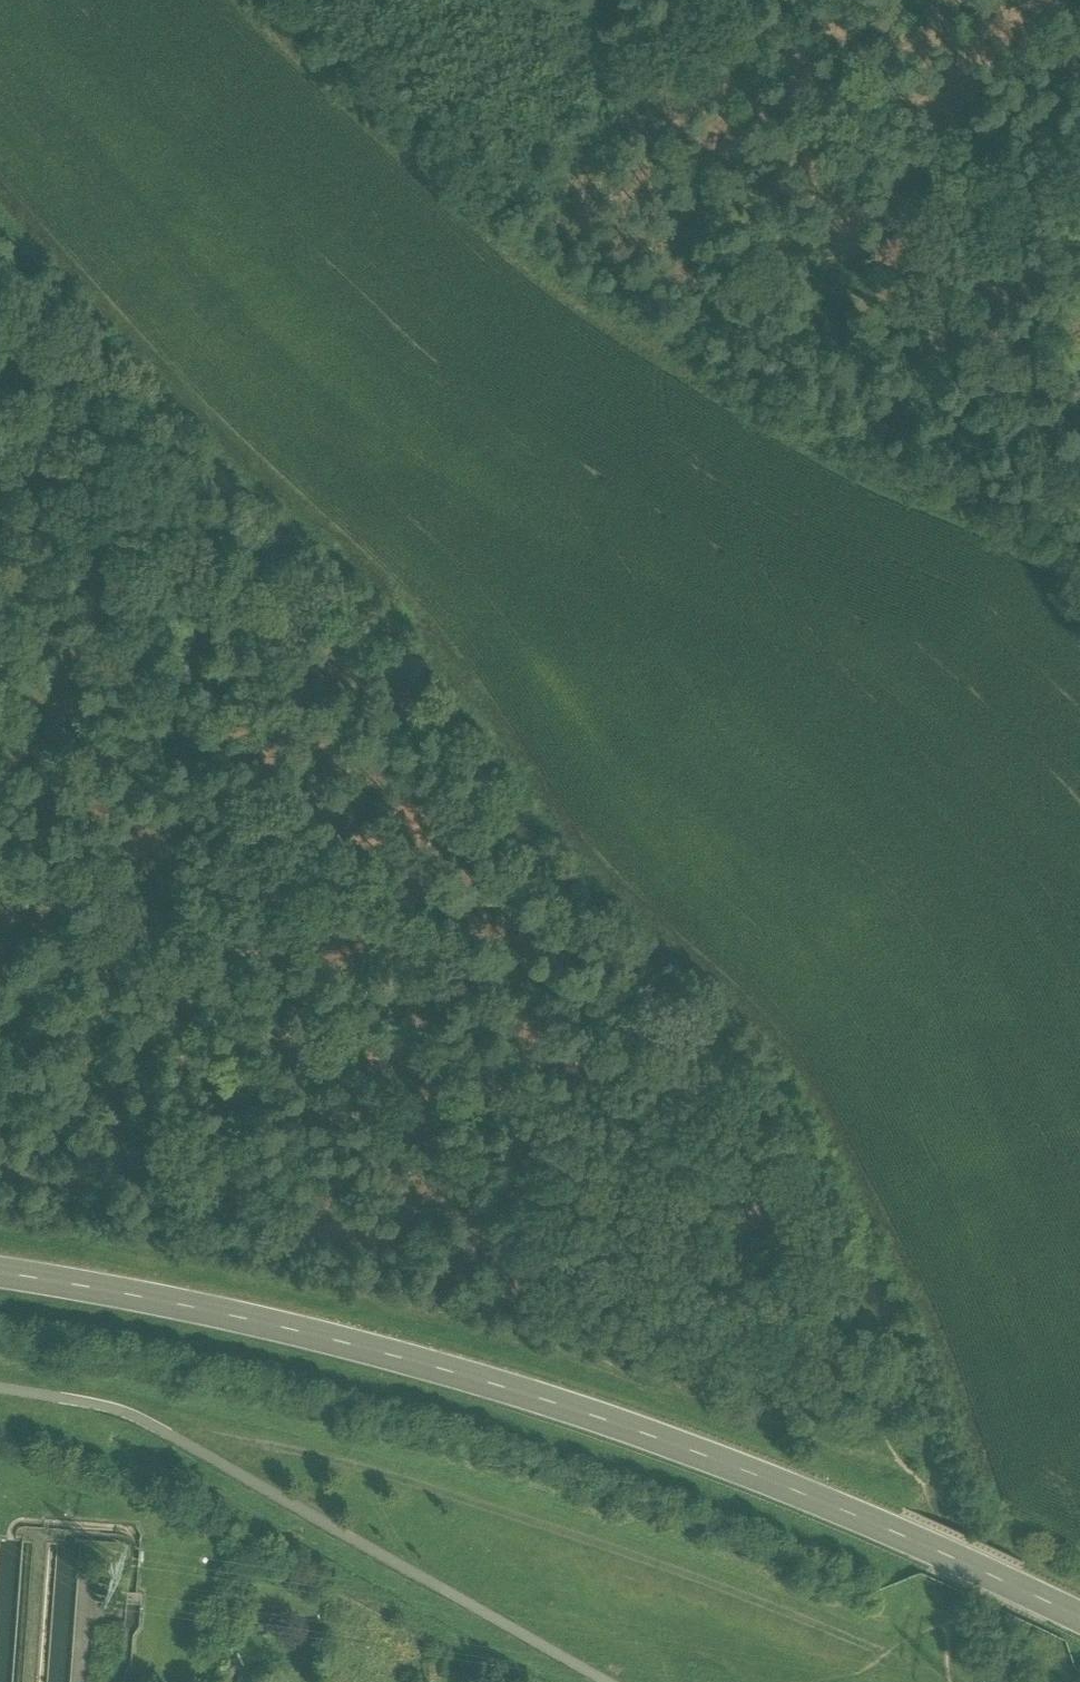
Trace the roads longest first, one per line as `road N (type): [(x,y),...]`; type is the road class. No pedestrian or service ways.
road 1 (secondary): [(0,1275),(184,1304),(427,1364),(667,1442),(907,1535),(1079,1618)]

